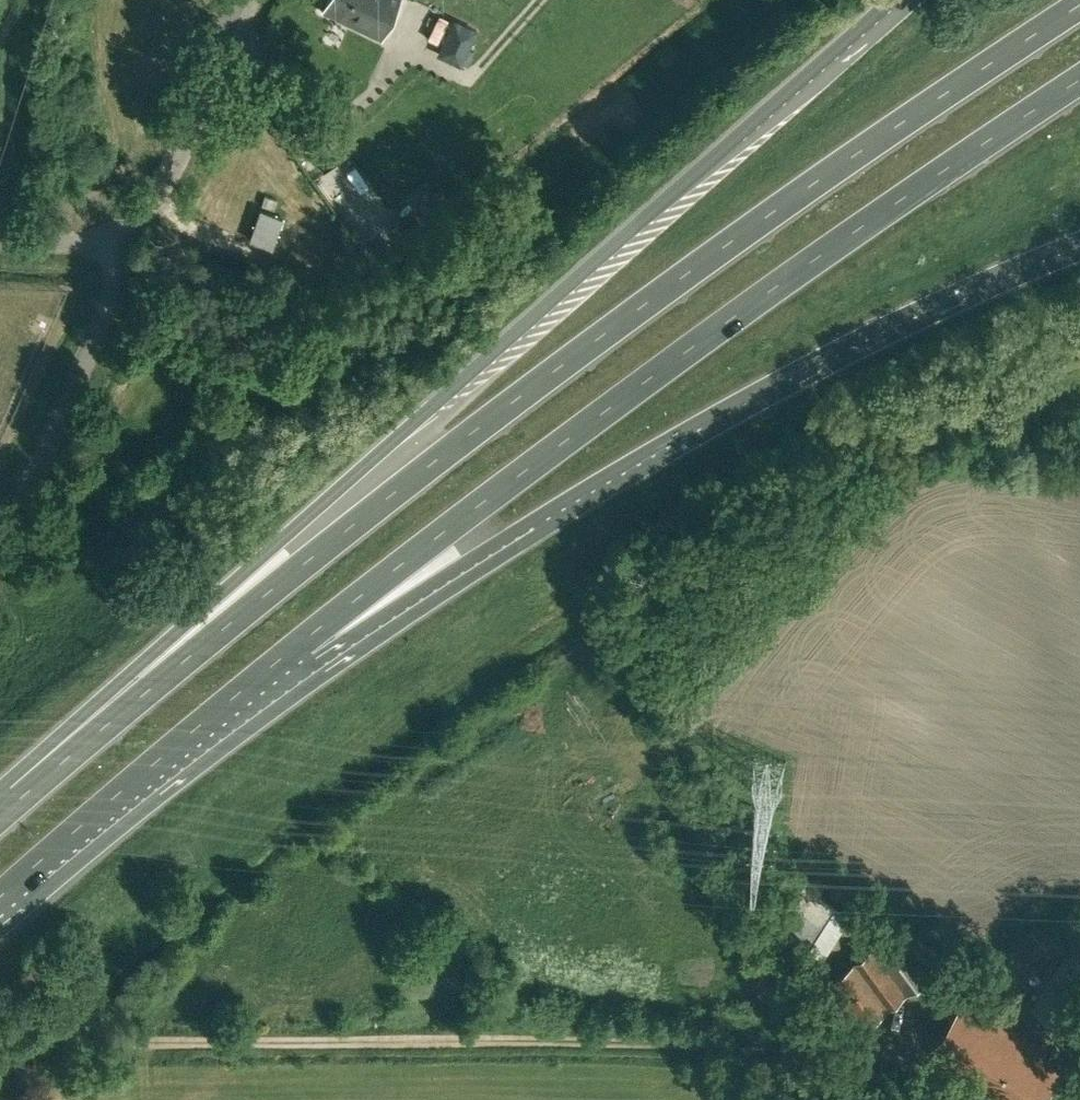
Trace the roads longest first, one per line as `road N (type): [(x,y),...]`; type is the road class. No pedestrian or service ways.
road 1 (trunk): [(1079,7),(776,209),(534,387),(25,795)]
road 2 (trunk): [(899,0),(278,541),(25,795)]
road 3 (trunk): [(296,646),(871,224),(1079,85)]
road 4 (trunk): [(296,646),(472,568),(832,358),(1079,247)]
road 5 (track): [(90,1046),(812,1049)]
road 6 (trunk): [(0,897),(296,646)]
road 7 (unclassified): [(0,552),(111,289),(118,240)]
road 8 (unclassified): [(118,240),(161,192),(234,21)]

